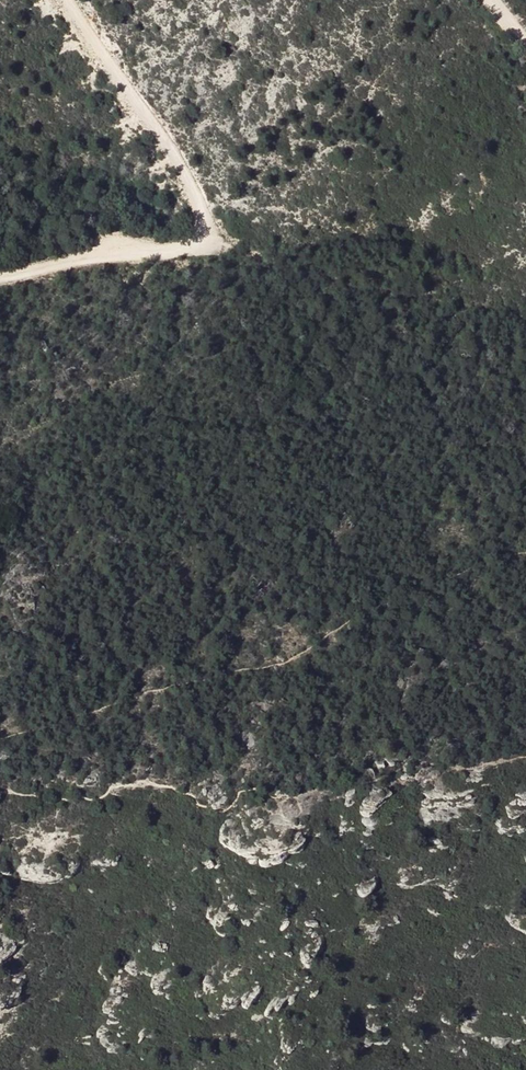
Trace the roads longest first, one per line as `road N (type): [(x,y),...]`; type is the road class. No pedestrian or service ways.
road 1 (track): [(69,0),(184,172),(204,238),(175,251),(0,276)]

